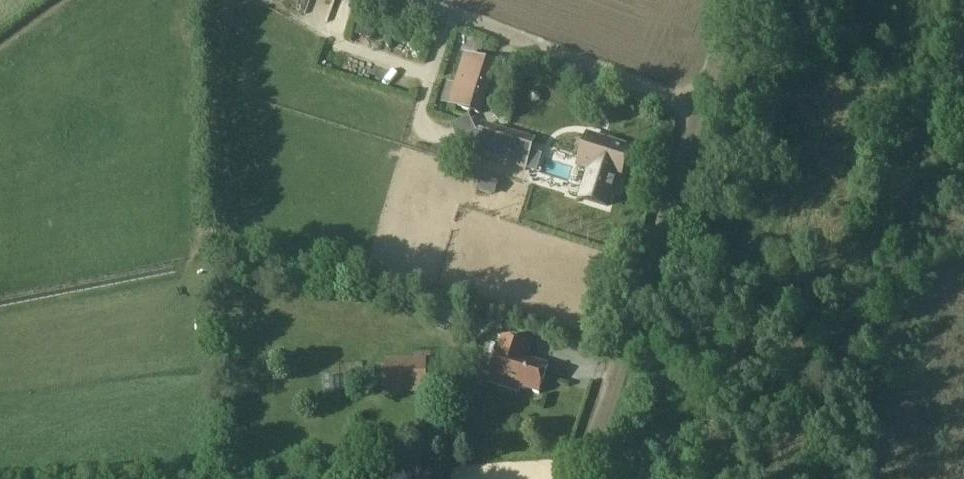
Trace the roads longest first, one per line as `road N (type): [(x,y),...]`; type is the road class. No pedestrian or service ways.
road 1 (track): [(585,478),(703,110)]
road 2 (track): [(423,0),(703,110)]

